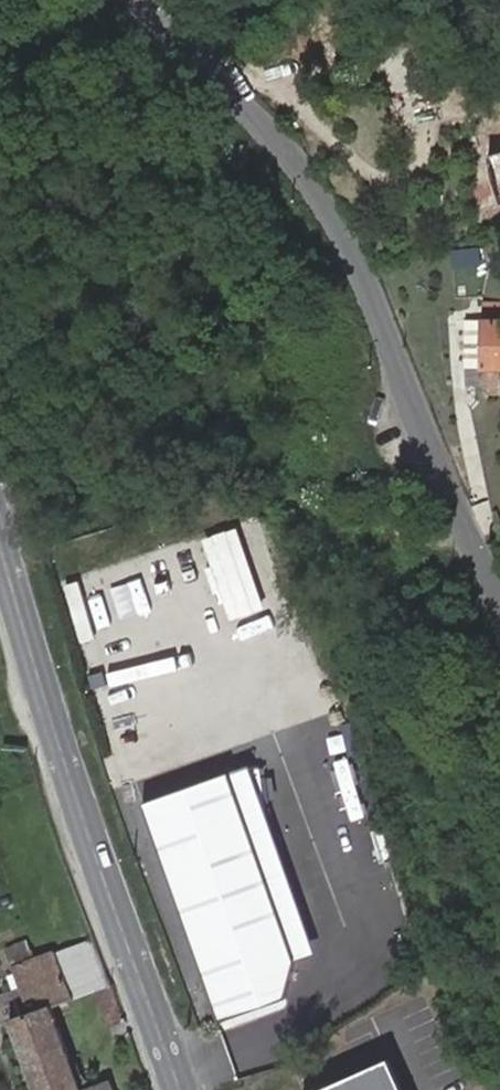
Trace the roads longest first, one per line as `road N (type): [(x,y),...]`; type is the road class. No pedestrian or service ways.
road 1 (tertiary): [(143,0),(266,127),(351,245),(499,613)]
road 2 (secondary): [(183,1089),(102,864),(0,537)]

